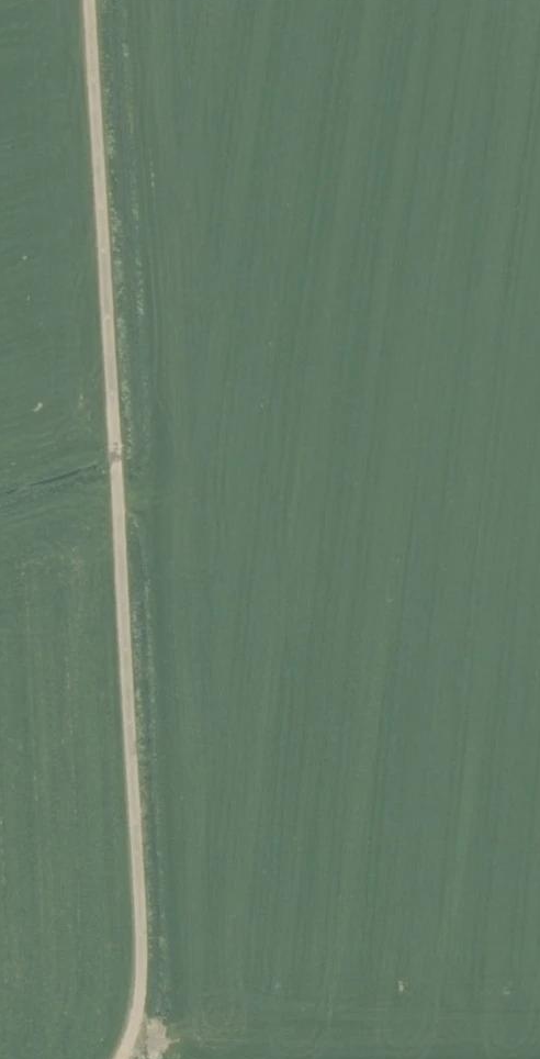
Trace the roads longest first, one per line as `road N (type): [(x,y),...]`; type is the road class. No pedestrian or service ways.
road 1 (track): [(119,1058),(142,961),(88,0)]

